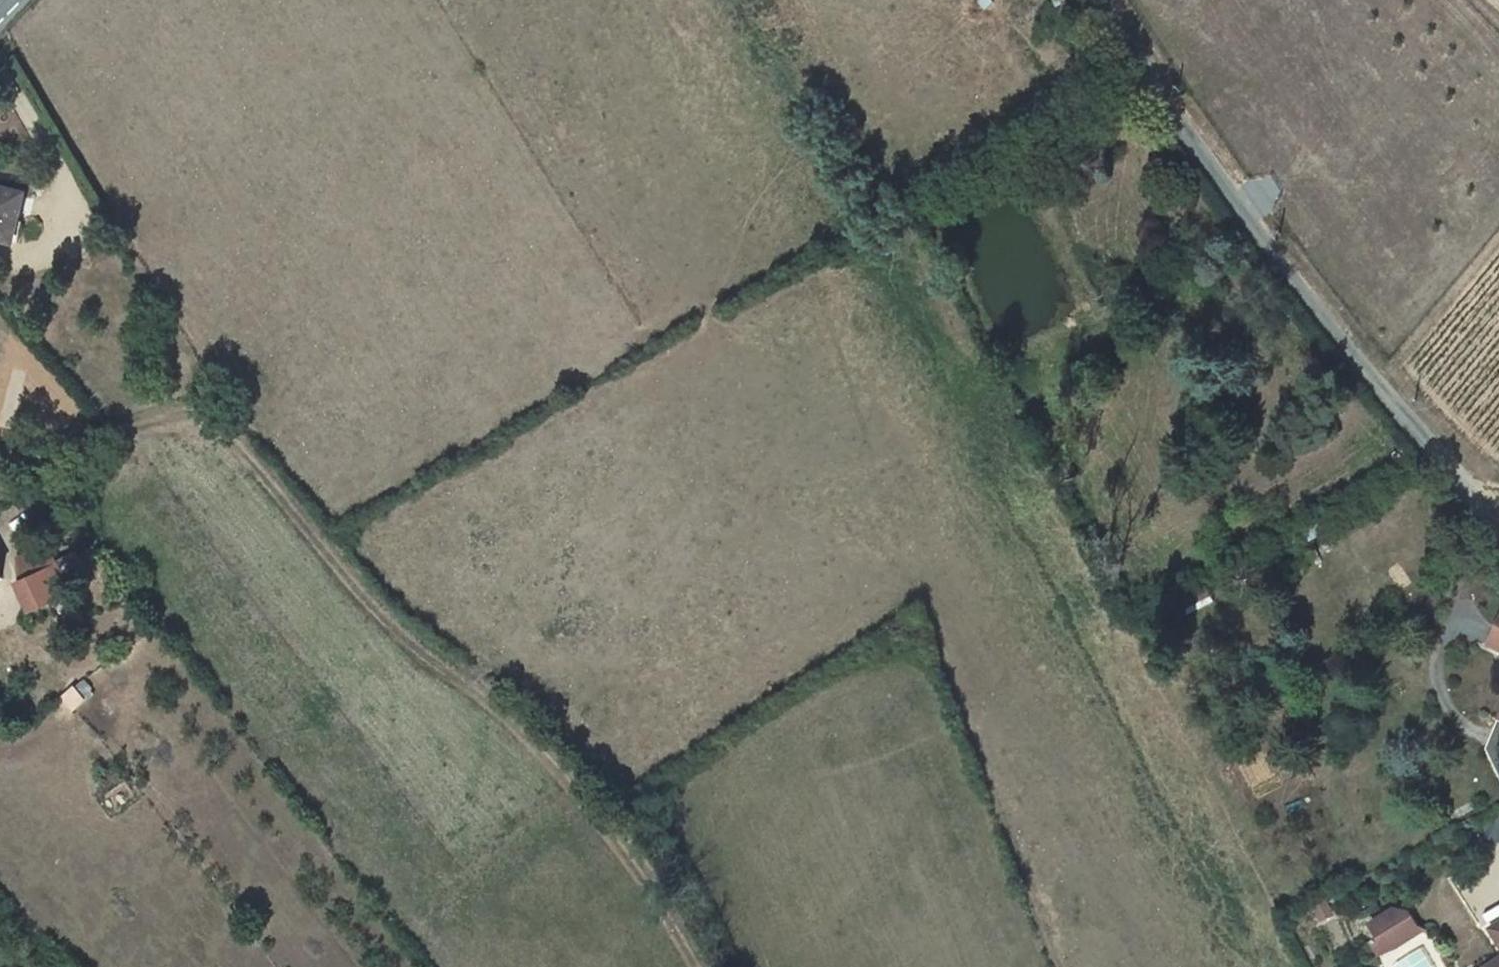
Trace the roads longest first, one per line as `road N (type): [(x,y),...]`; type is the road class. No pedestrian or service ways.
road 1 (track): [(0,456),(171,422),(207,427),(236,444),(401,637),(517,718),(566,769),(631,858),(694,966)]
road 2 (unclassified): [(1474,499),(1263,241),(1100,0)]

